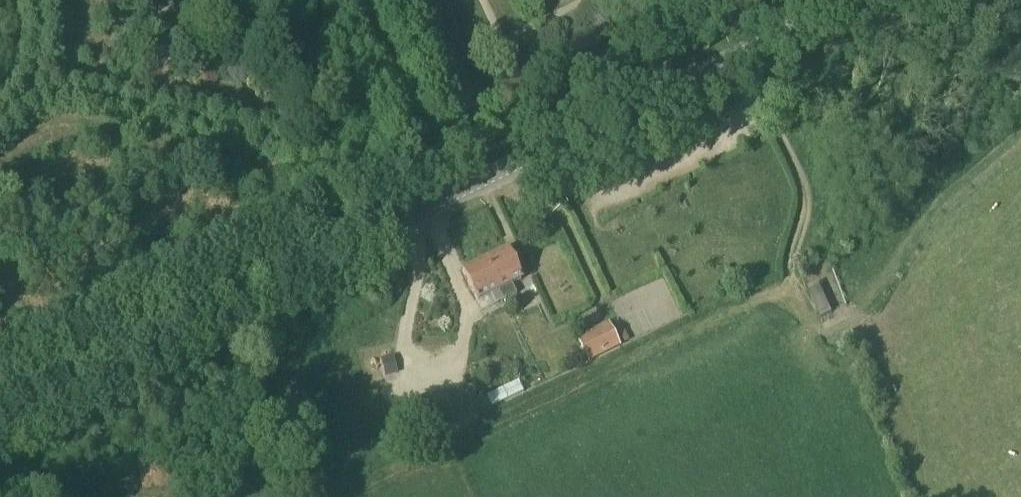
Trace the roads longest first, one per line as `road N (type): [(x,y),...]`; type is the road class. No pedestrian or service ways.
road 1 (tertiary): [(0,412),(856,0)]
road 2 (track): [(1020,136),(942,206),(860,315),(827,330),(813,326),(794,287),(801,197),(741,57)]
road 3 (track): [(357,0),(448,196)]

